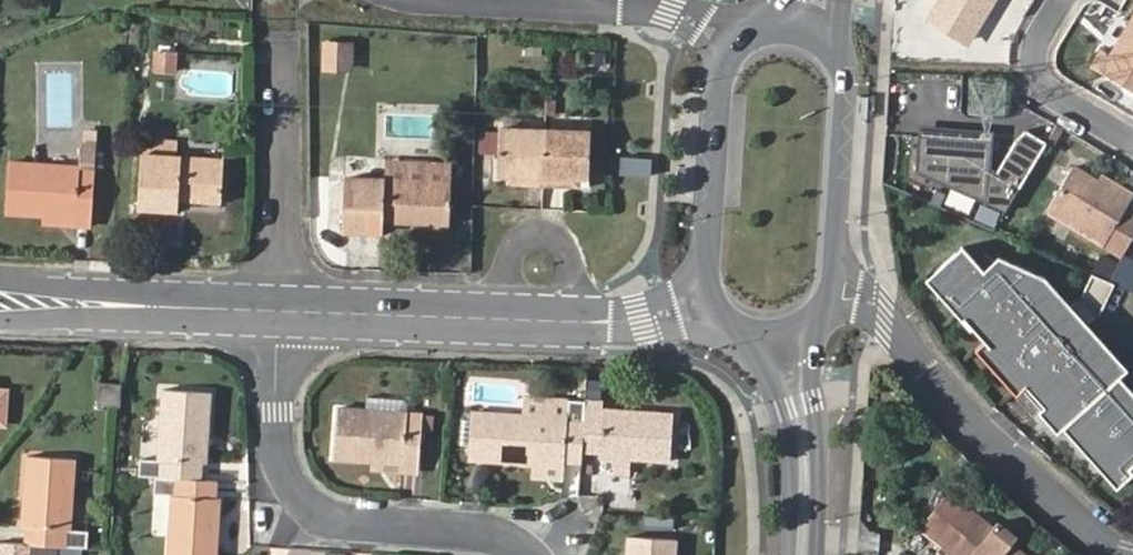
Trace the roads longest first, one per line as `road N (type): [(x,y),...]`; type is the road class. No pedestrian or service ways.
road 1 (residential): [(544,554),(491,530),(353,522),(306,503),(280,437),(280,310)]
road 2 (residential): [(712,300),(665,316),(609,322),(280,310)]
road 3 (residential): [(1132,550),(1107,541),(985,429),(872,300),(836,286)]
road 4 (residential): [(458,0),(726,22),(745,37)]
road 5 (secondary): [(836,286),(847,71),(833,39),(813,27)]
road 6 (secondary): [(745,37),(721,75),(712,300)]
road 7 (residential): [(280,310),(47,306)]
road 8 (secondary): [(788,340),(805,554)]
road 9 (residential): [(1132,129),(1029,67),(1069,0)]

